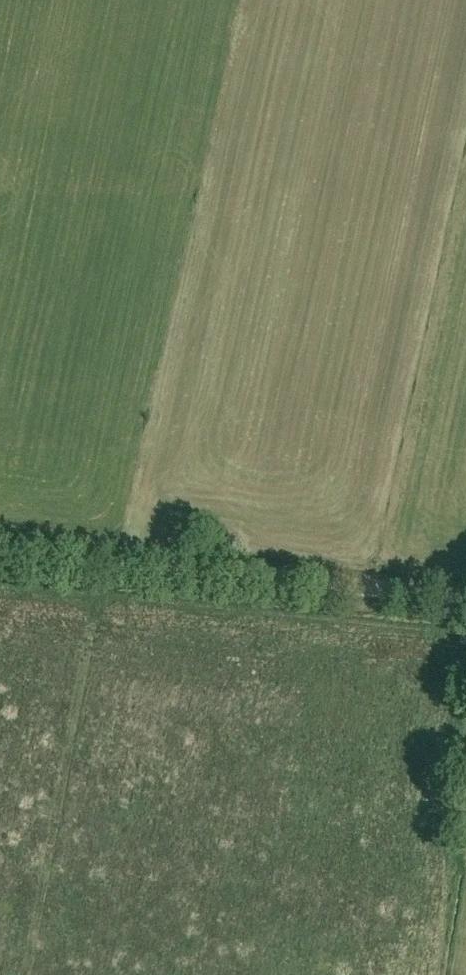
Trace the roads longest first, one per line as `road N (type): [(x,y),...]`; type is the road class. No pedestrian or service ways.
road 1 (track): [(465,598),(0,548)]

